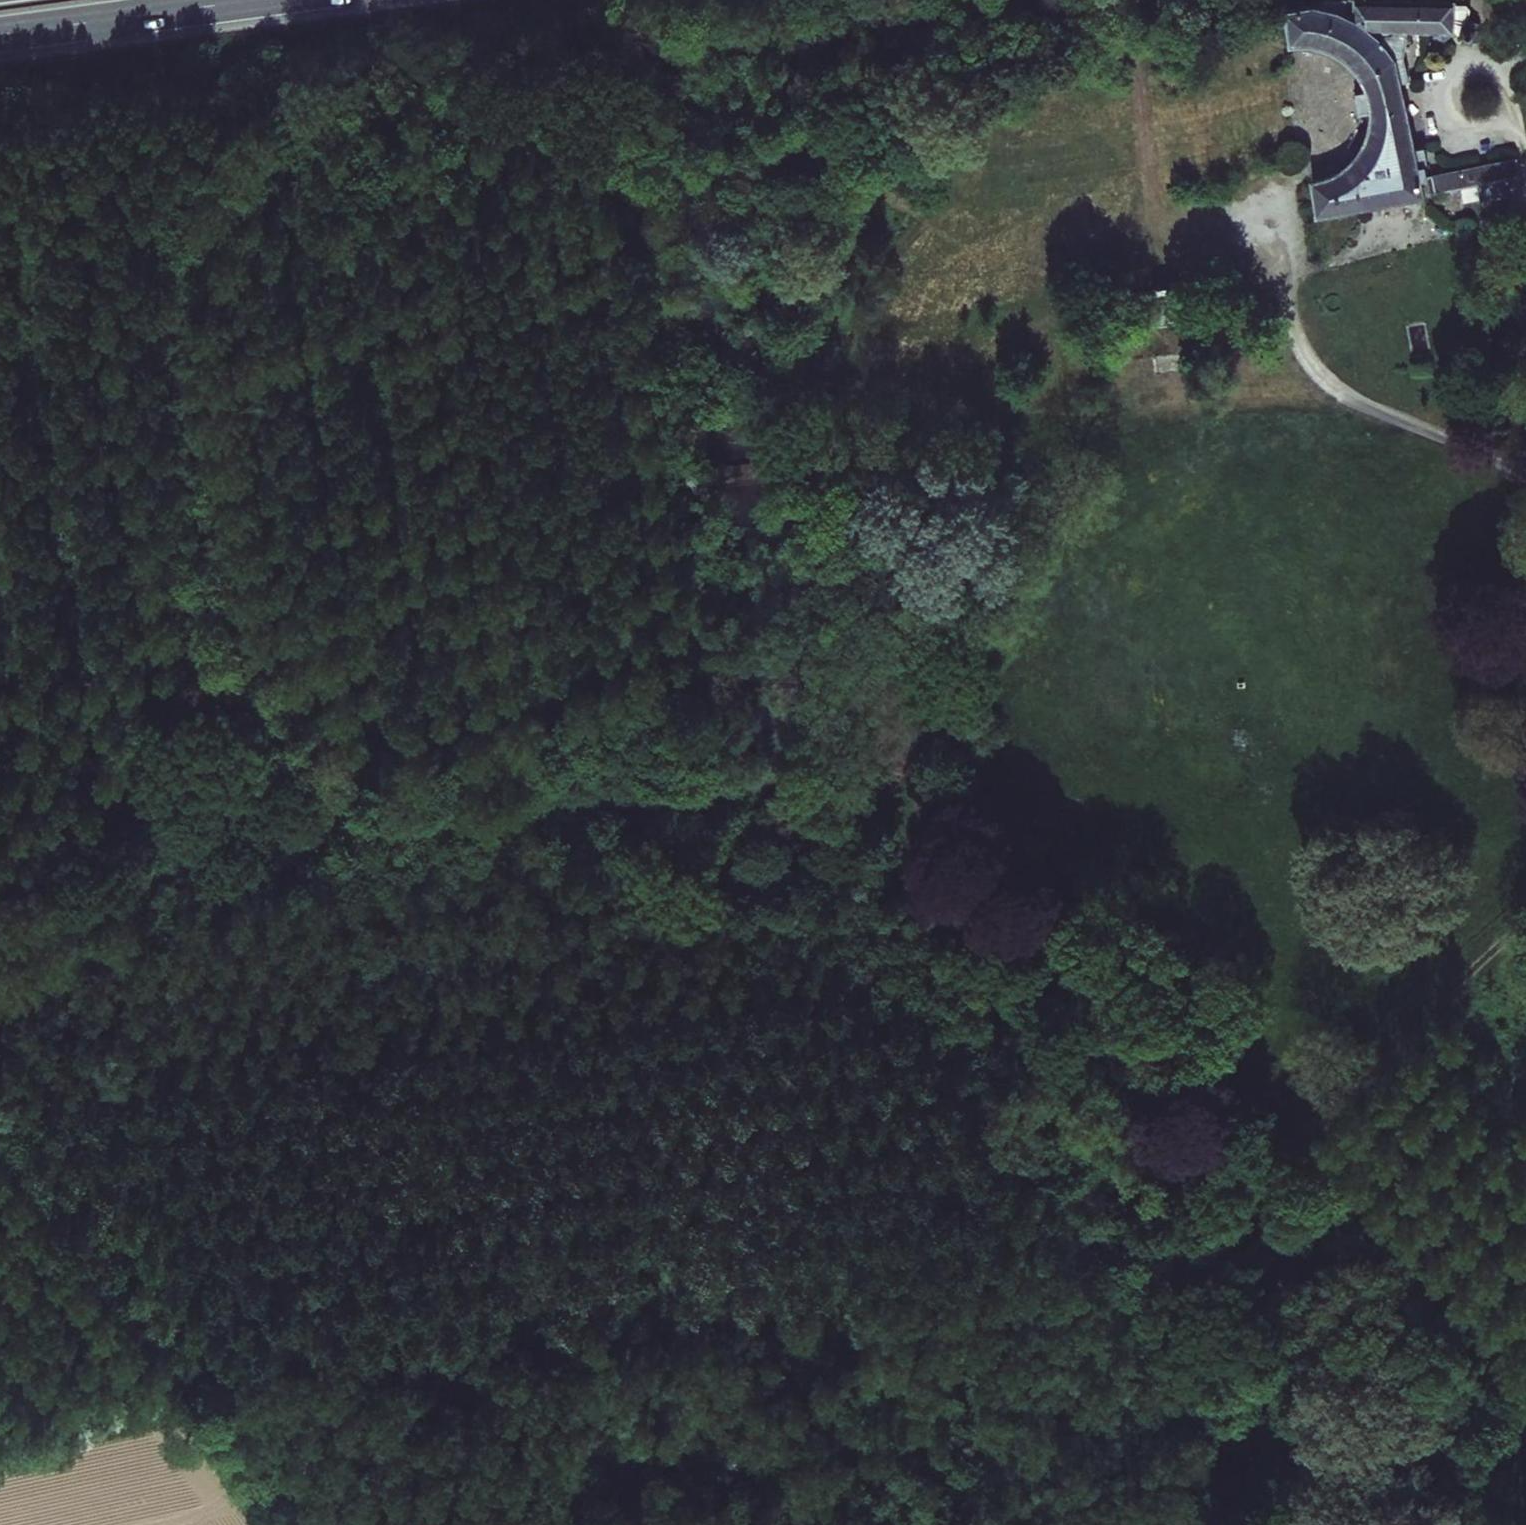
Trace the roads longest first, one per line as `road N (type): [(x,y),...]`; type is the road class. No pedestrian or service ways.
road 1 (trunk): [(0,35),(254,0)]

